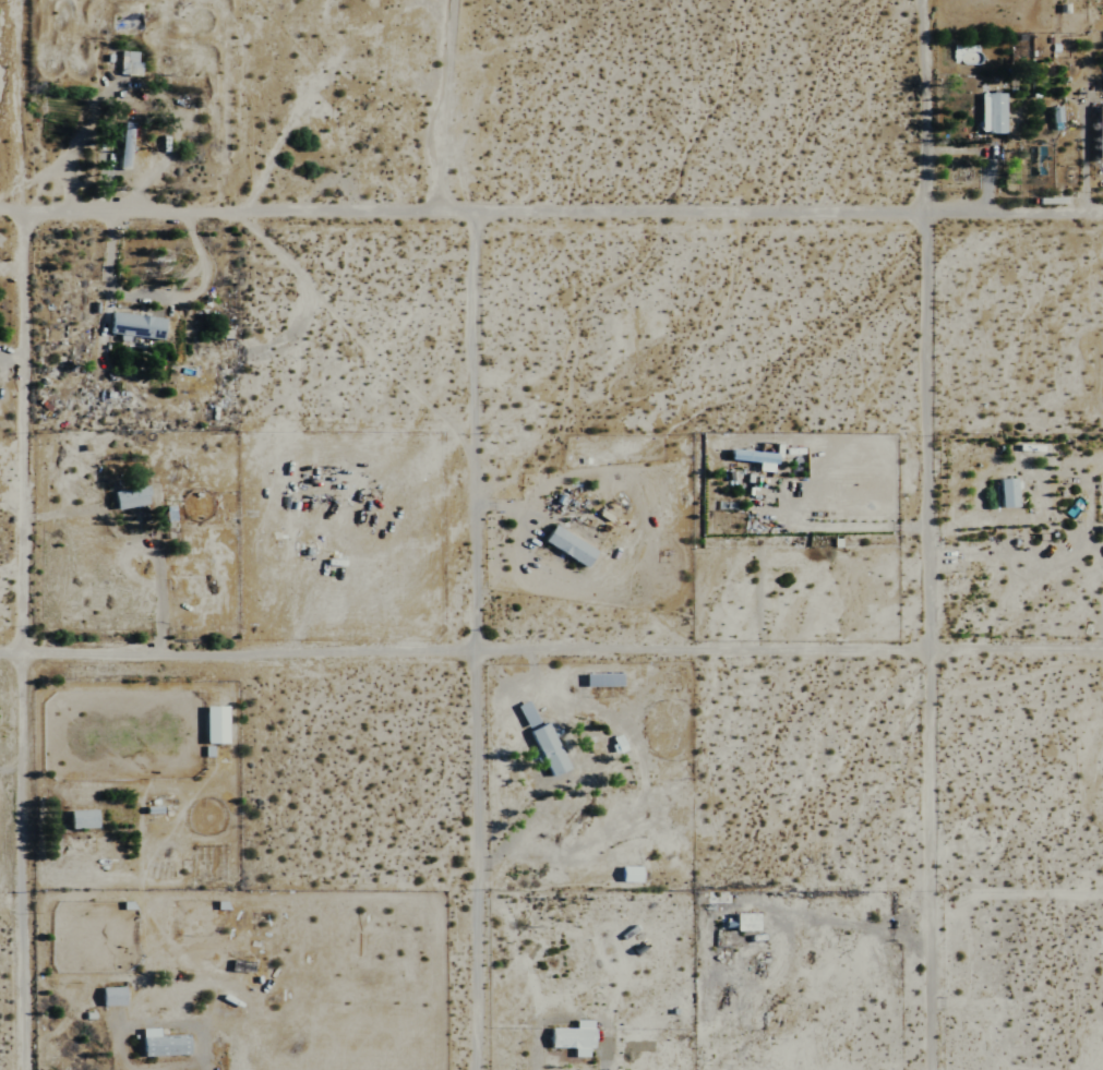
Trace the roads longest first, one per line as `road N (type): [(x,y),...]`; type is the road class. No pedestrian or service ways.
road 1 (residential): [(1102,215),(472,196),(0,199)]
road 2 (residential): [(1102,657),(0,659)]
road 3 (residential): [(473,1069),(472,196)]
road 4 (residential): [(14,200),(18,1069)]
road 5 (residential): [(954,1069),(947,657),(924,215)]
road 6 (residential): [(924,215),(926,0)]

